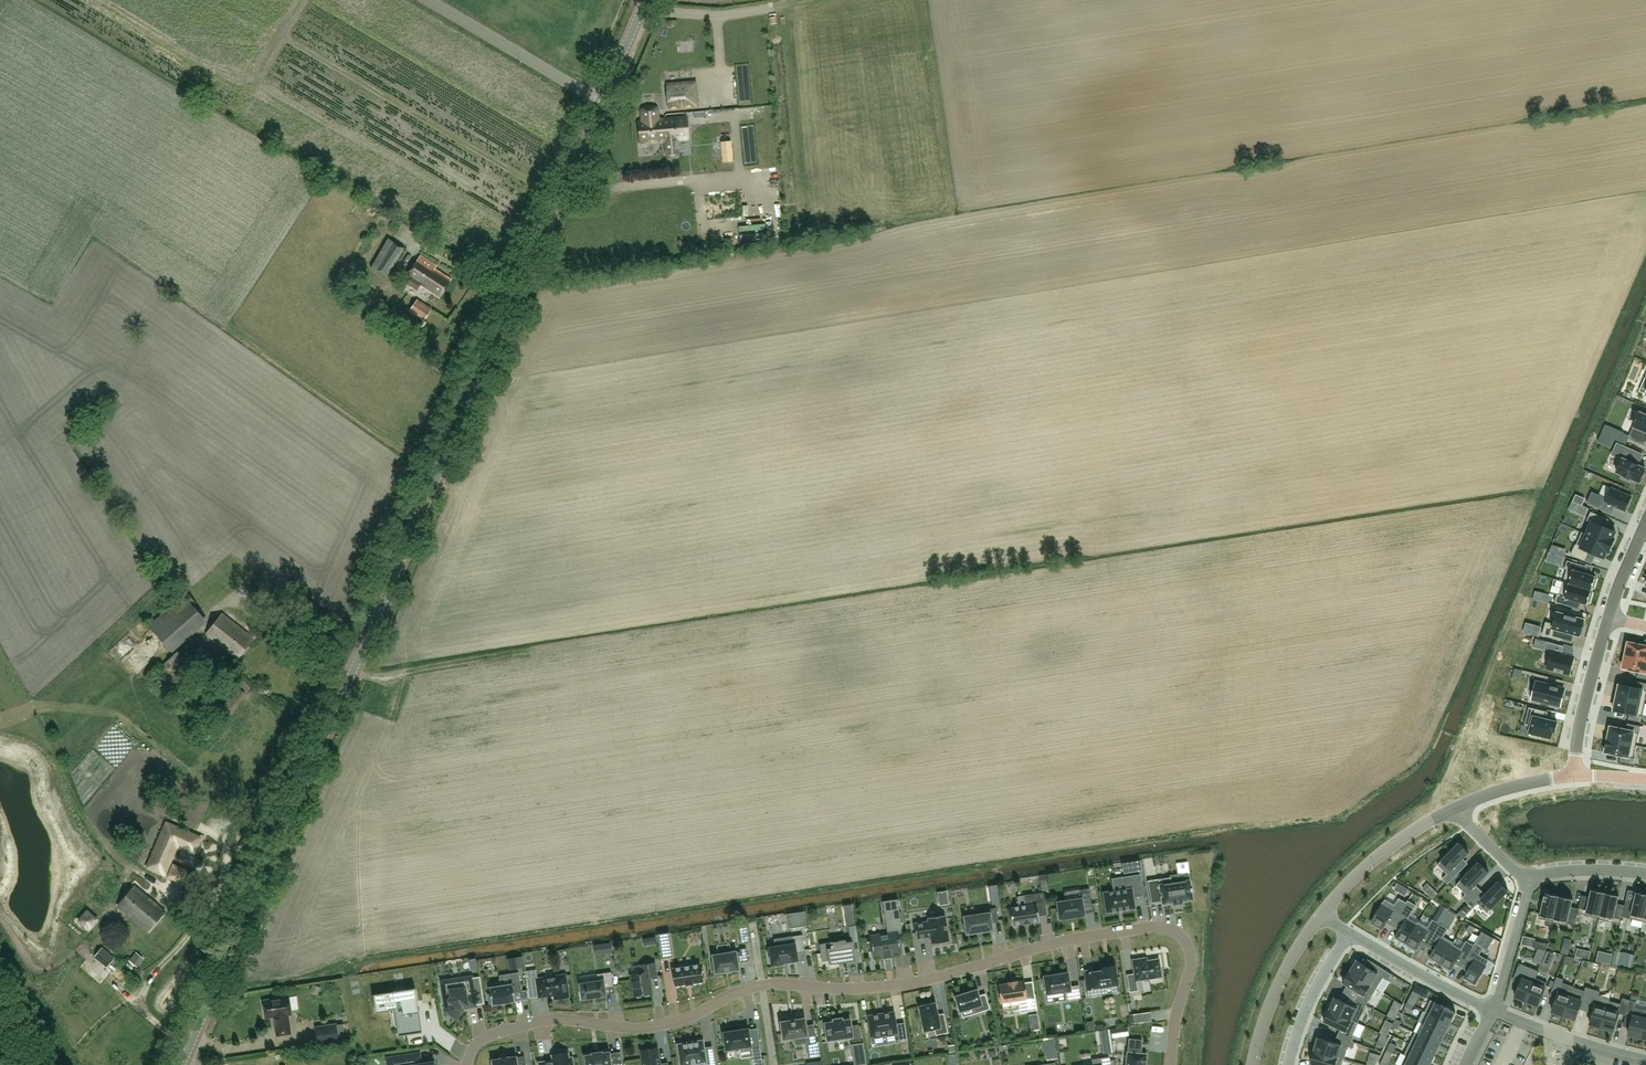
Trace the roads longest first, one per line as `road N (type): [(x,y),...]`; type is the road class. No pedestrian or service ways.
road 1 (tertiary): [(183,1064),(601,101)]
road 2 (residential): [(467,1064),(481,1040),(540,1021),(643,1028),(762,986),(920,983),(1037,948),(1158,927),(1183,939),(1191,961),(1170,1064)]
road 3 (unclassified): [(601,101),(426,0)]
road 4 (residential): [(1253,1064),(1279,984),(1324,911)]
road 5 (residential): [(1324,911),(1389,846),(1453,809)]
road 6 (residential): [(1493,1011),(1350,933)]
road 7 (residential): [(1645,1060),(1493,1011)]
road 8 (residential): [(1572,776),(1607,621)]
road 9 (residential): [(1350,933),(1314,990),(1288,1064)]
road 10 (residential): [(1493,1011),(1531,876)]
road 11 (residential): [(1453,809),(1572,776)]

